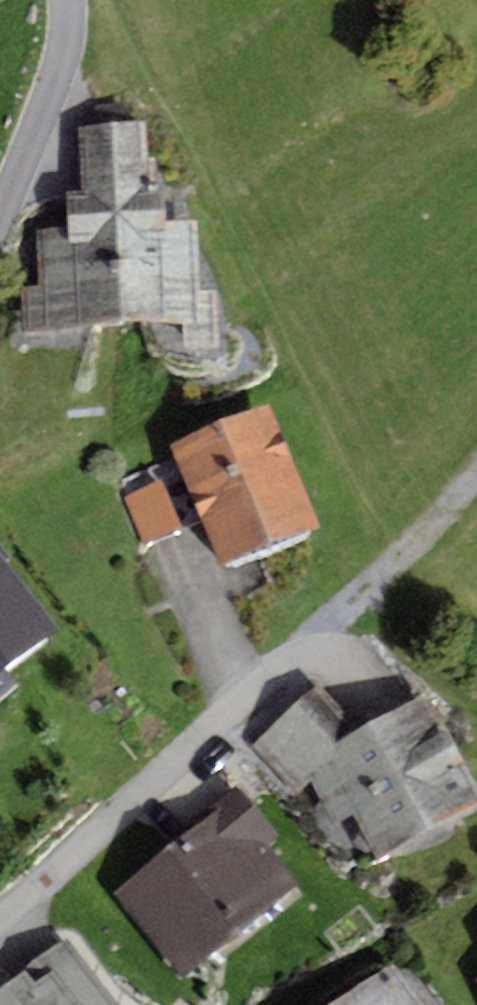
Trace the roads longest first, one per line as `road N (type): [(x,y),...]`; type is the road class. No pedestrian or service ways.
road 1 (residential): [(69,0),(60,50),(0,204)]

